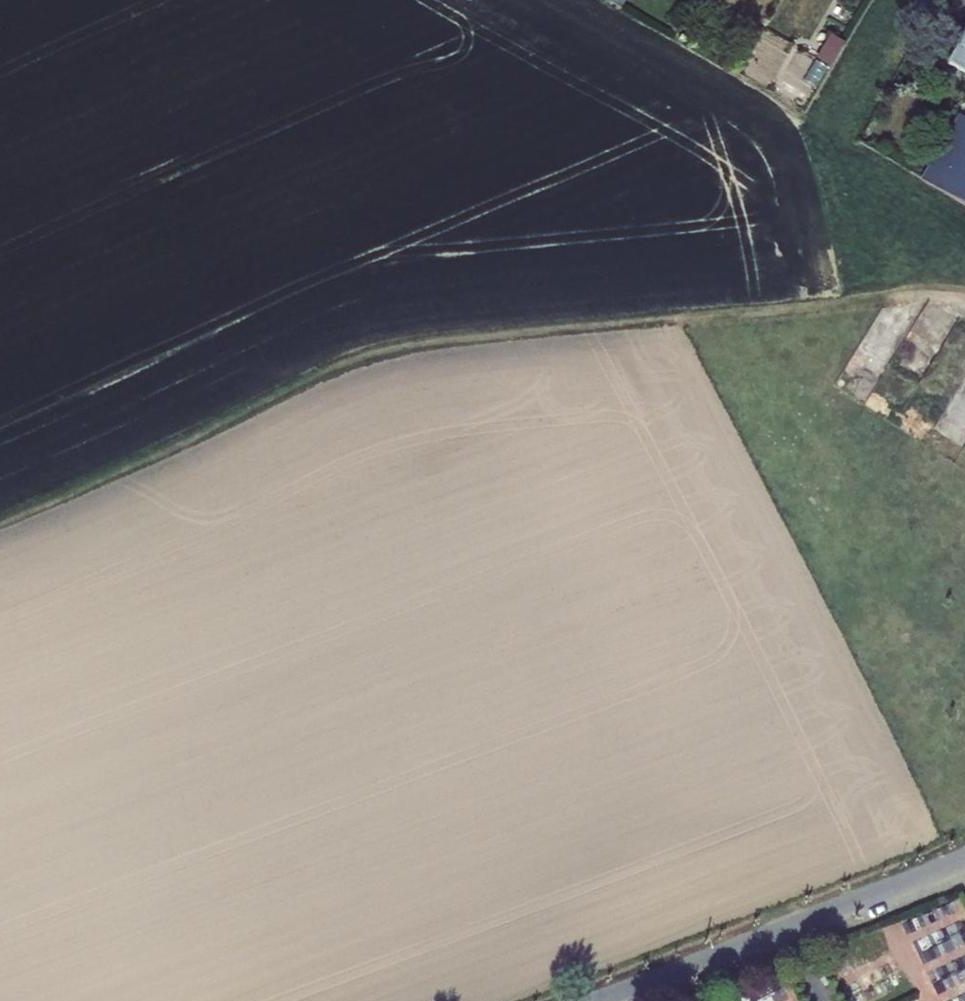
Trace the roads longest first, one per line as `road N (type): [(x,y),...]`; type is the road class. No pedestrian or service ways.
road 1 (unclassified): [(964,860),(604,1000)]

